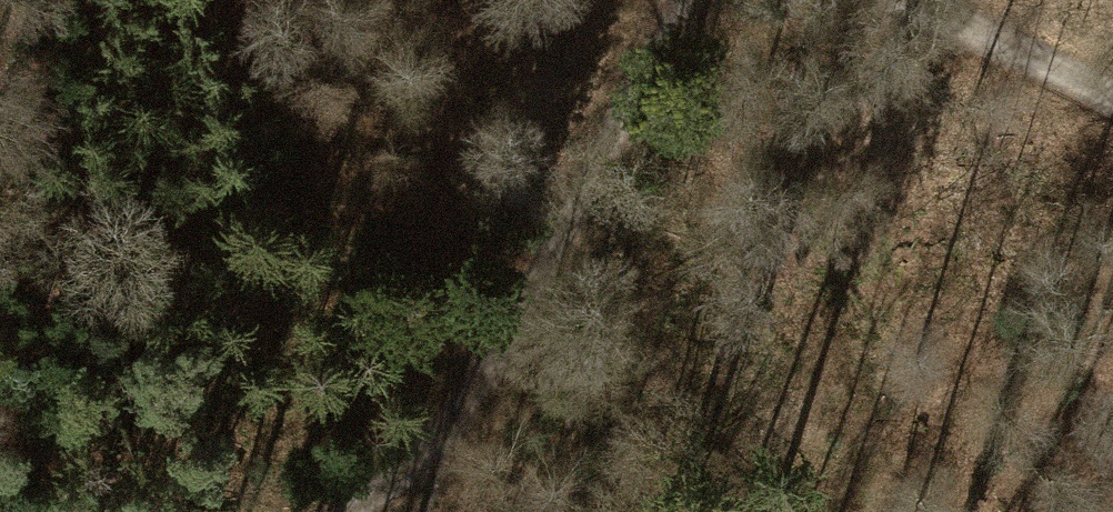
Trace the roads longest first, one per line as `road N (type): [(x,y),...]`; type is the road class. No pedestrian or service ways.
road 1 (track): [(430,460),(543,234),(683,0)]
road 2 (track): [(936,0),(1112,91)]

